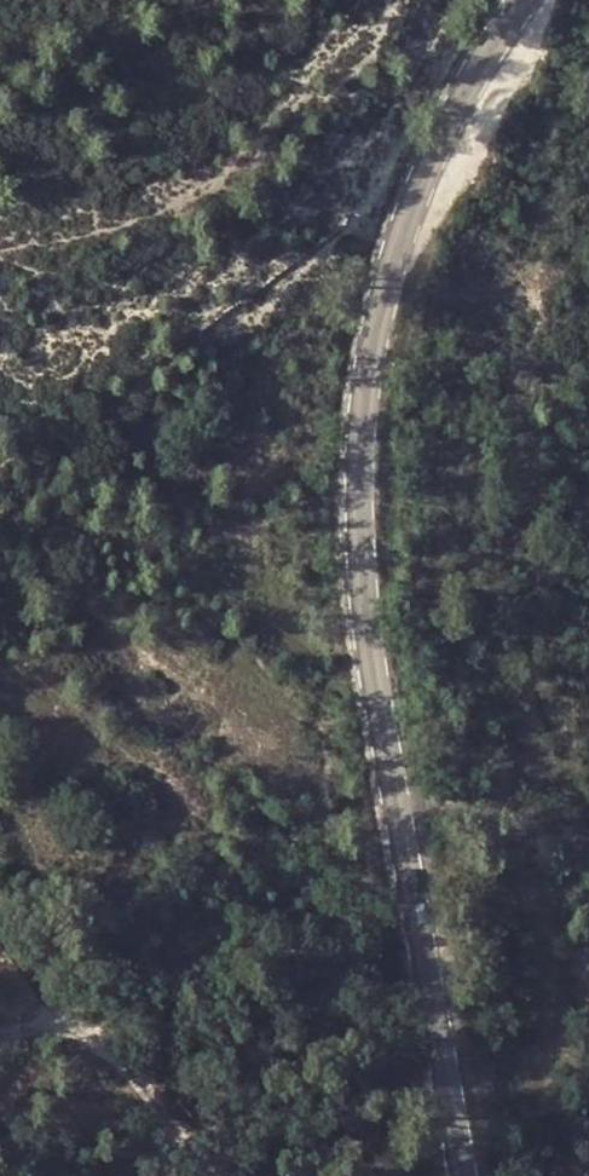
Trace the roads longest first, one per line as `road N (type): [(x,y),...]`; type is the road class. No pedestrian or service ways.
road 1 (tertiary): [(515,0),(427,158),(391,252),(366,350),(357,451),(370,668),(459,1175)]

